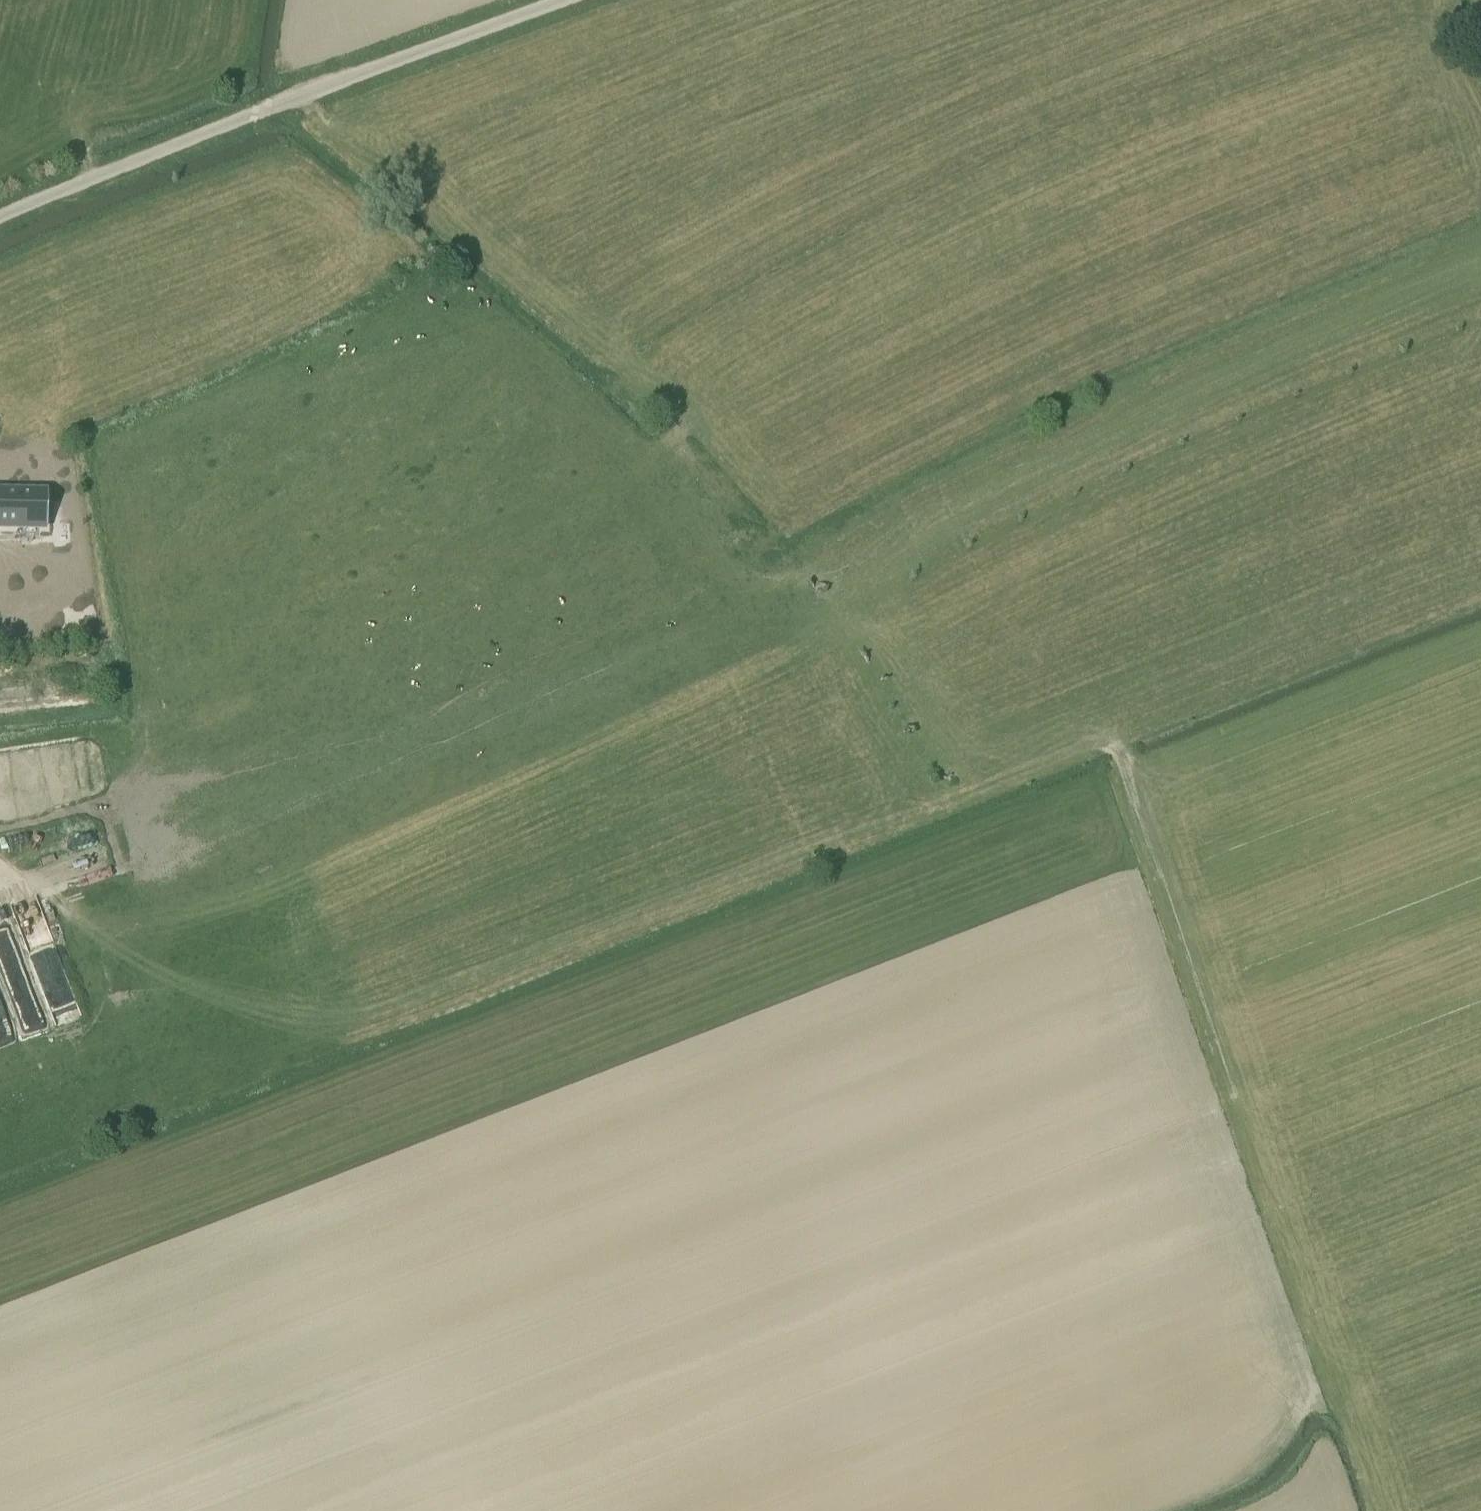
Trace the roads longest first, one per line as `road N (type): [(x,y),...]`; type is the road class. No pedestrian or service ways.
road 1 (unclassified): [(559,0),(331,80),(0,217)]

